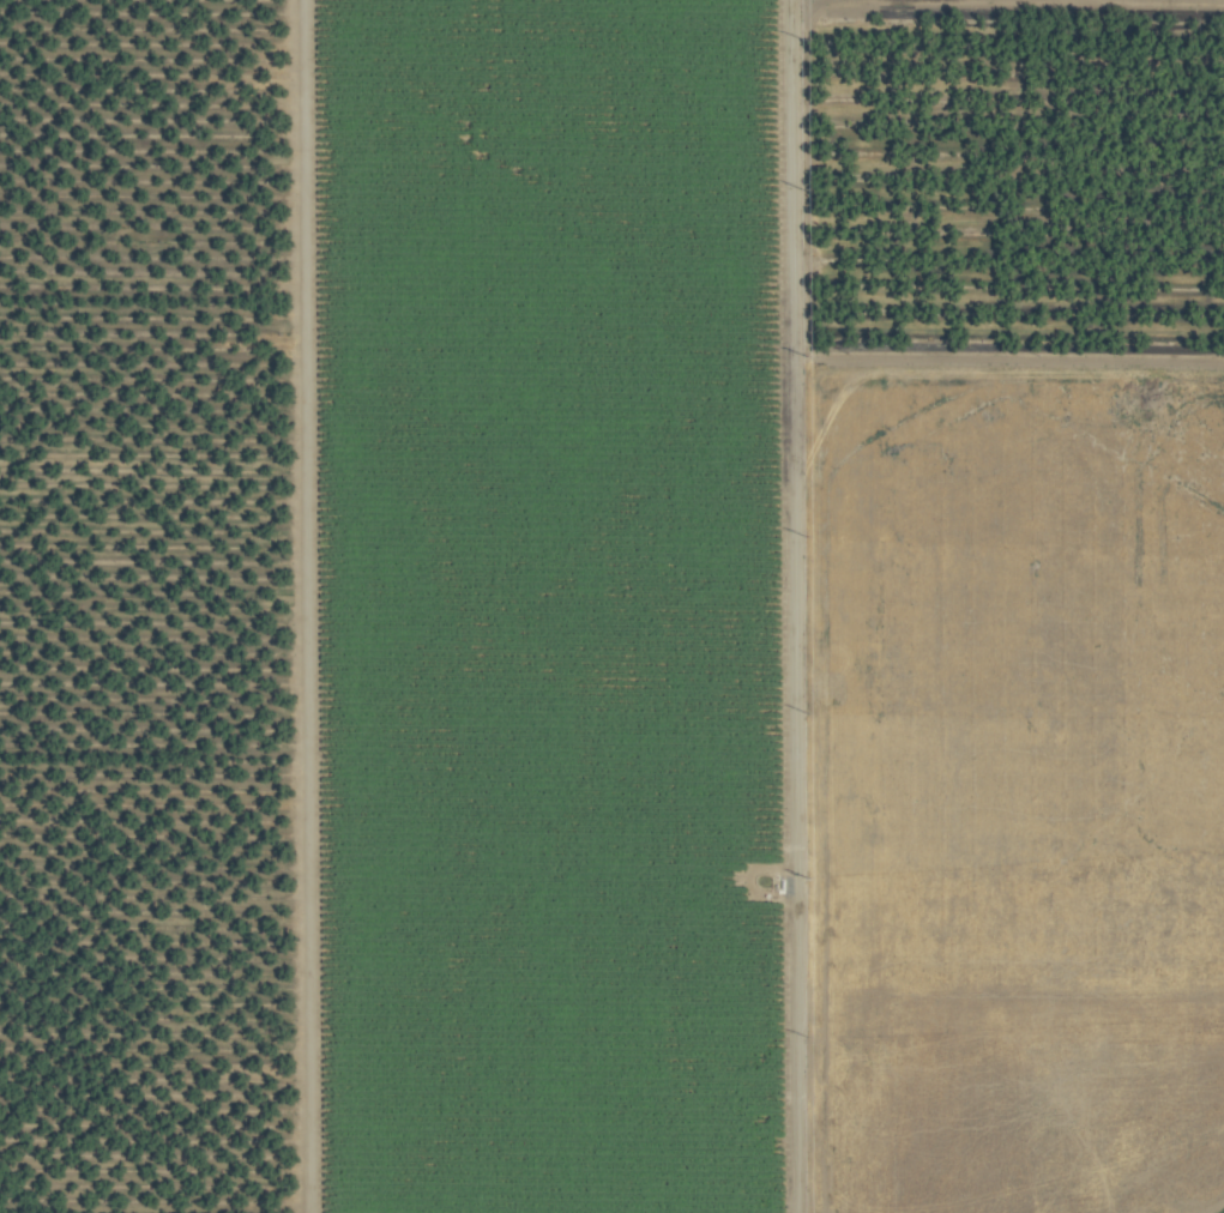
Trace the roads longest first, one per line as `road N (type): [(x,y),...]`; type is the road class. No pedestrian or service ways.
road 1 (track): [(309,1212),(300,0)]
road 2 (track): [(788,0),(795,1212)]

